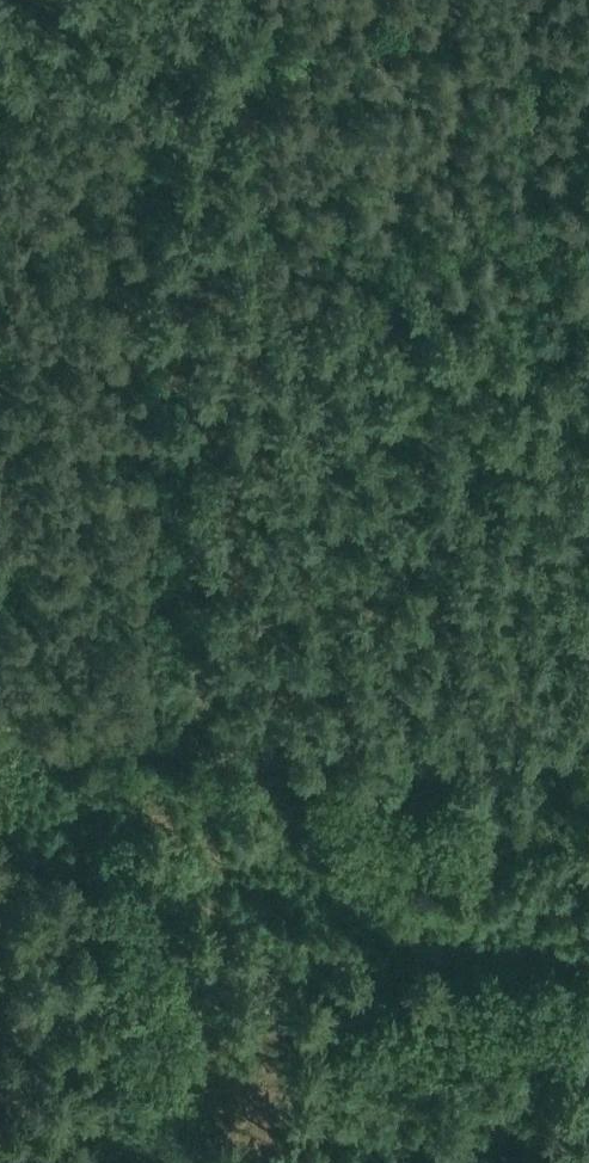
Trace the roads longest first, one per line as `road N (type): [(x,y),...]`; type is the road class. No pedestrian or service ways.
road 1 (track): [(0,755),(588,811)]

